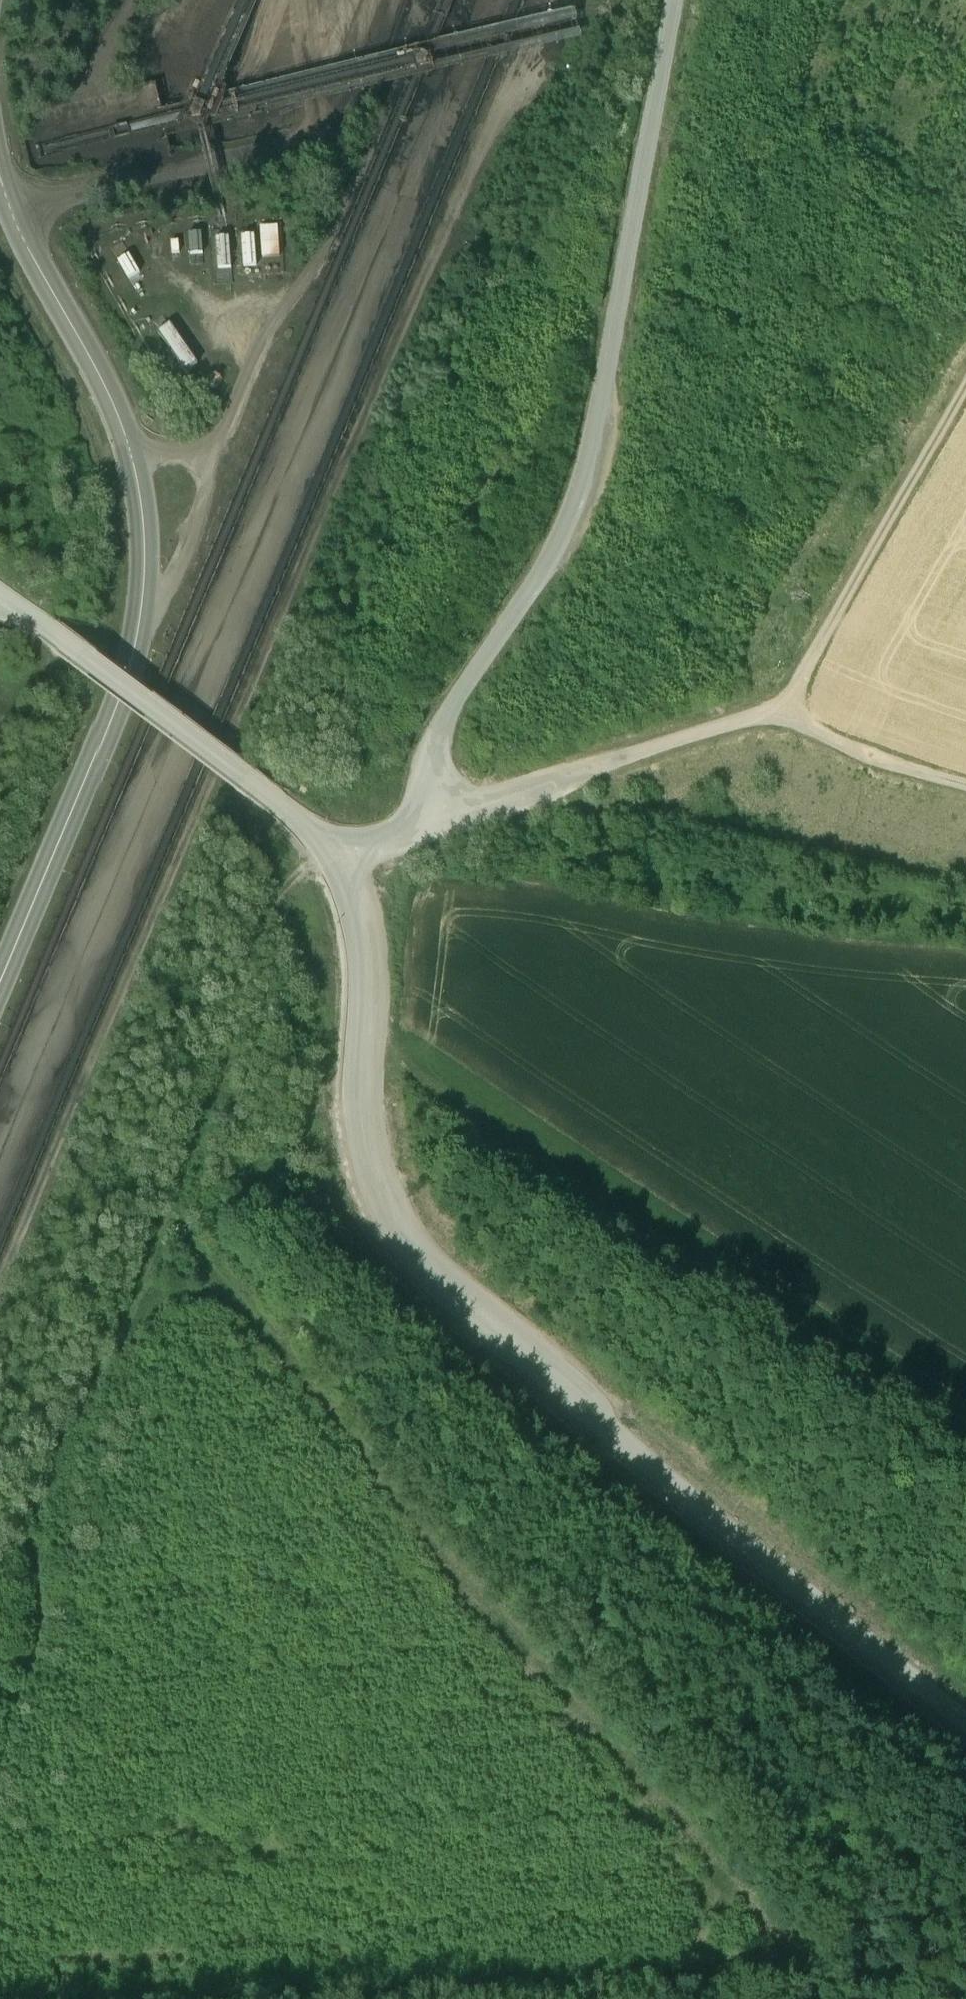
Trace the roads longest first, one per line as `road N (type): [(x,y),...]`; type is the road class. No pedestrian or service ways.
road 1 (track): [(965,1724),(486,1337),(417,1267),(373,1197),(358,1137),(354,938),(349,898),(327,844),(0,593)]
road 2 (track): [(788,714),(965,398)]
road 3 (track): [(443,820),(788,714)]
road 4 (track): [(965,790),(875,763),(807,730)]

